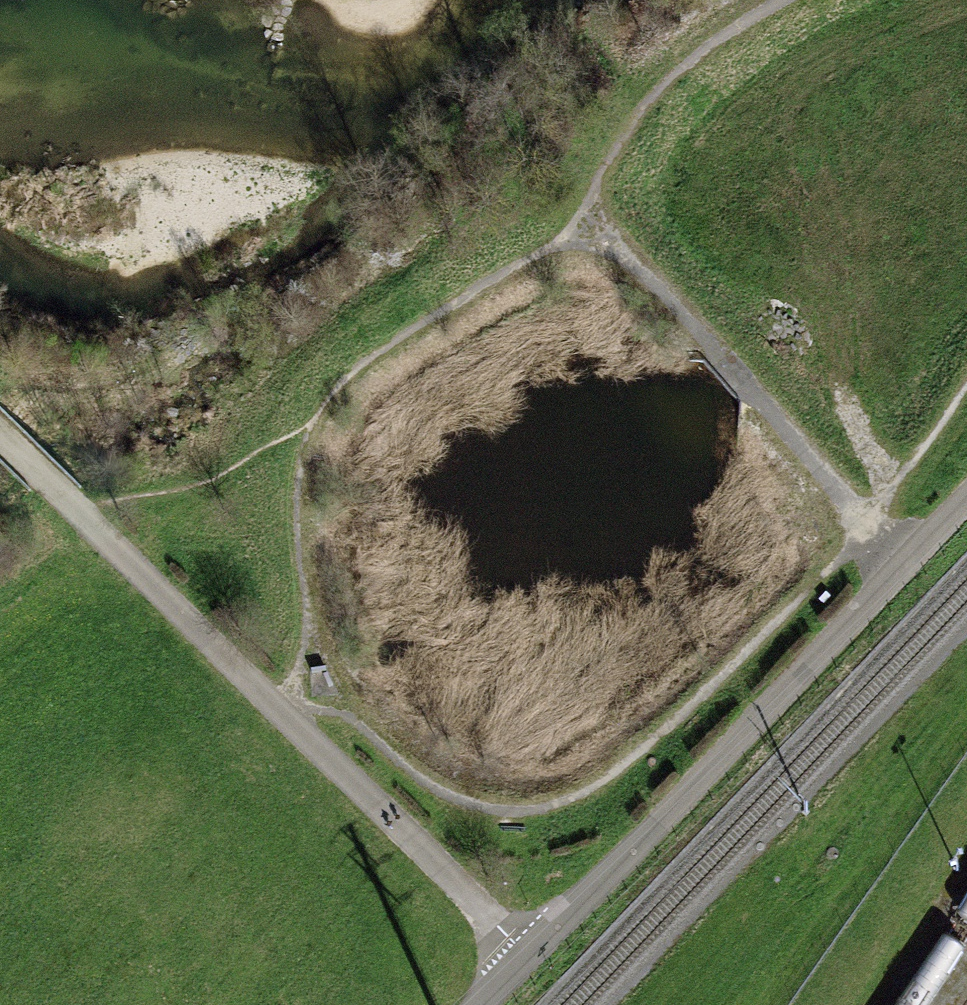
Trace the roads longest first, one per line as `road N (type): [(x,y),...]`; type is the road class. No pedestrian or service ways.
road 1 (track): [(578,224),(354,372),(308,430),(294,499),(308,618),(290,720),(324,711),(350,719),(423,783),(464,802),(525,812),(557,804),(629,761),(842,558),(866,523),(642,272)]
road 2 (unclassified): [(0,433),(527,955)]
road 3 (track): [(527,955),(966,499)]
road 4 (track): [(578,224),(630,126),(668,79),(779,0)]
road 5 (track): [(966,388),(866,523),(904,567)]

